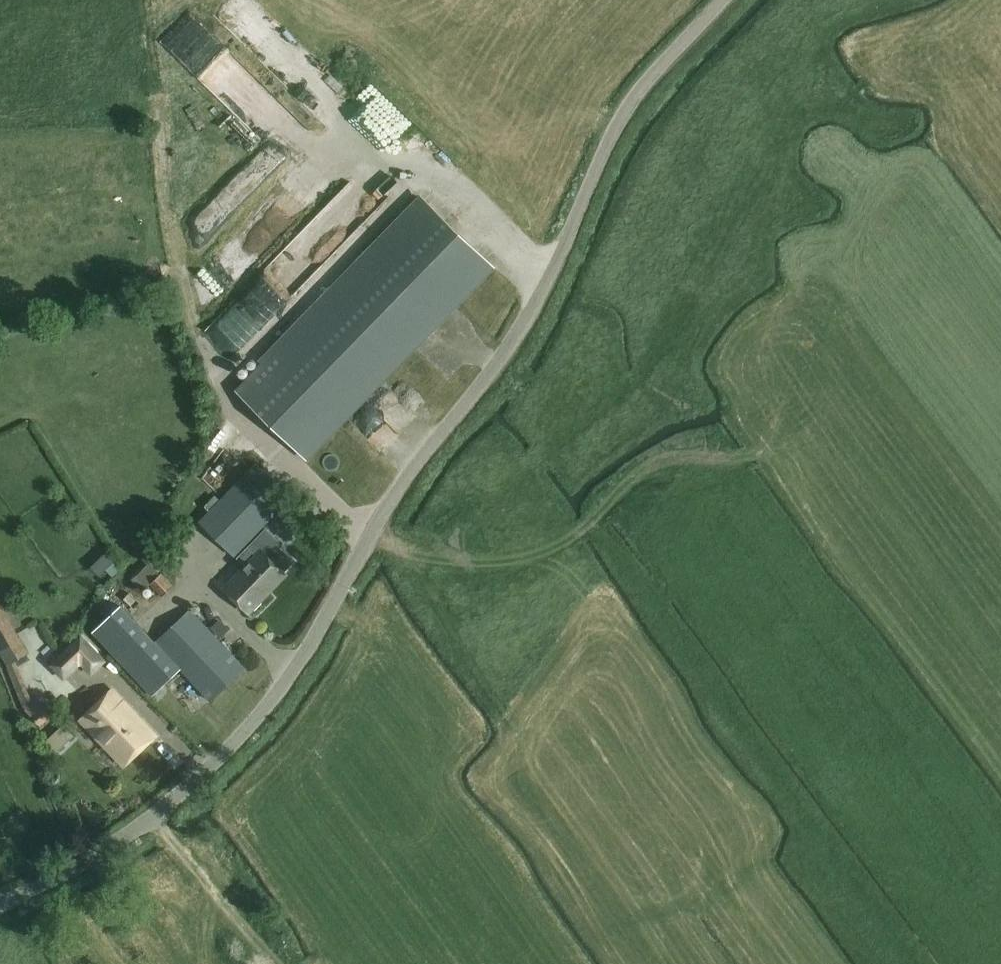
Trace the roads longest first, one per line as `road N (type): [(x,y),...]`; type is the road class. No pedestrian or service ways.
road 1 (track): [(151,0),(168,242),(198,329),(229,396),(371,543),(396,557),(492,563),(592,522),(677,456),(767,453),(859,580)]
road 2 (unclassified): [(0,903),(158,818),(231,751),(299,671),(396,496),(542,300),(630,117),(660,72),(732,0)]
road 3 (track): [(275,963),(225,913),(158,818)]
road 4 (track): [(855,92),(970,0)]

